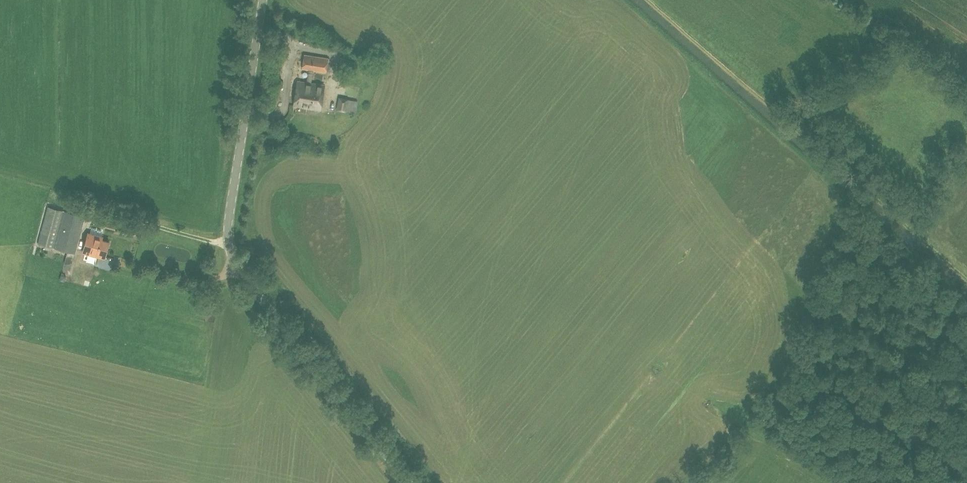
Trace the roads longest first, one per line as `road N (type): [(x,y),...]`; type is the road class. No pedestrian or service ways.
road 1 (tertiary): [(413,482),(234,258),(229,233),(263,0)]

